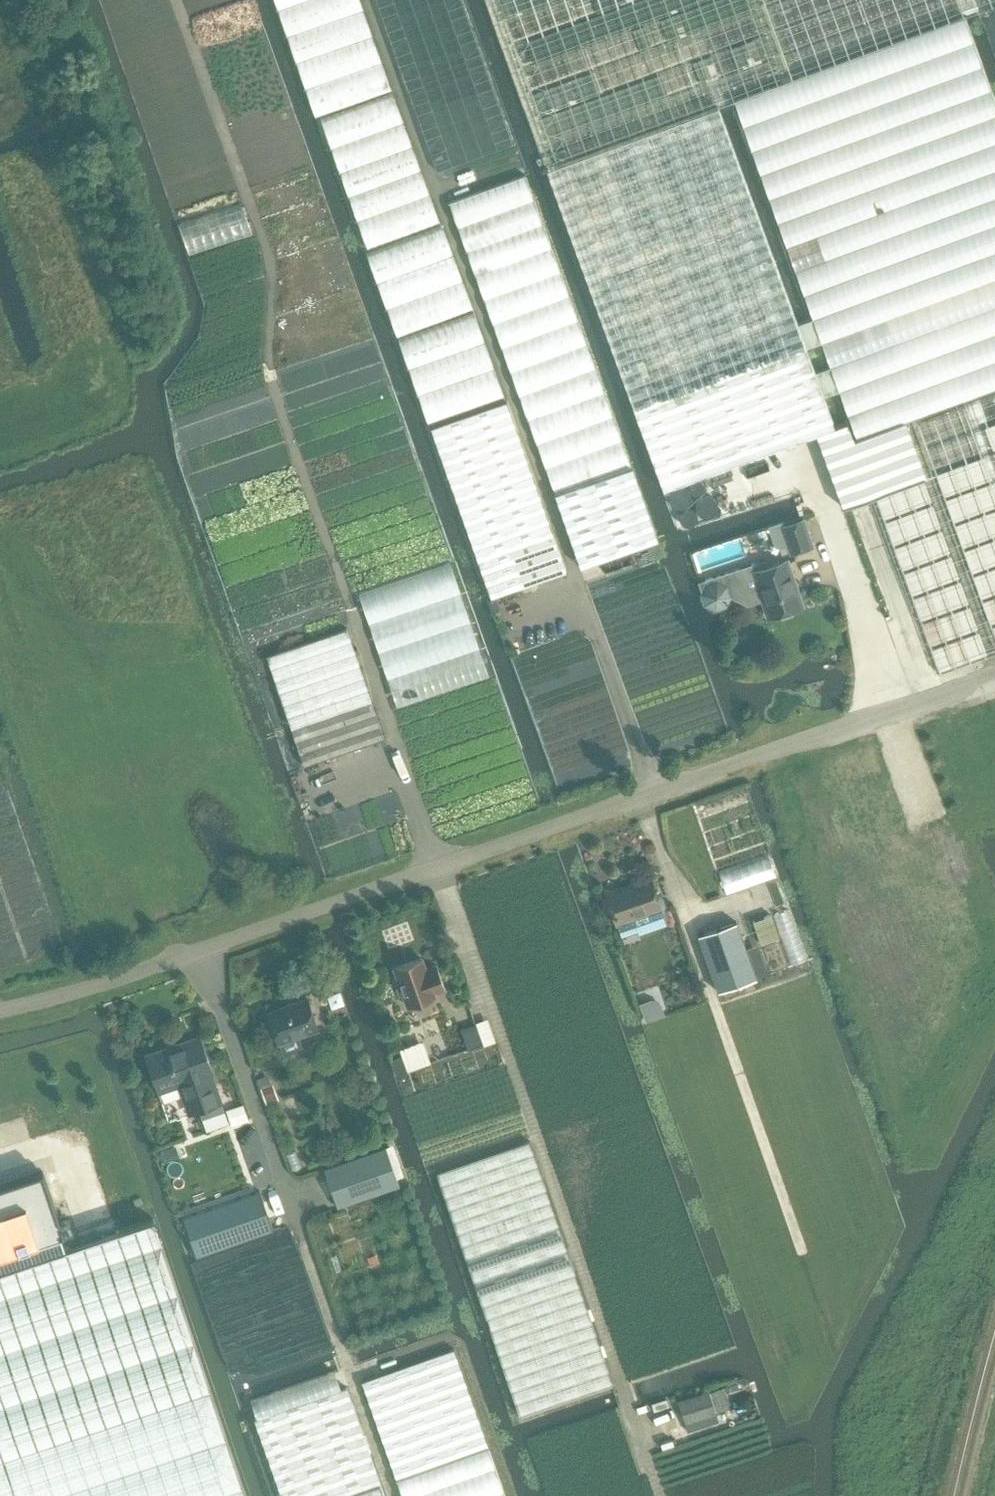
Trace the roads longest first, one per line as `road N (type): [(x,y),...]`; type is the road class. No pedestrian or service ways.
road 1 (unclassified): [(0,1012),(129,979),(994,676)]
road 2 (track): [(661,1495),(533,1133)]

